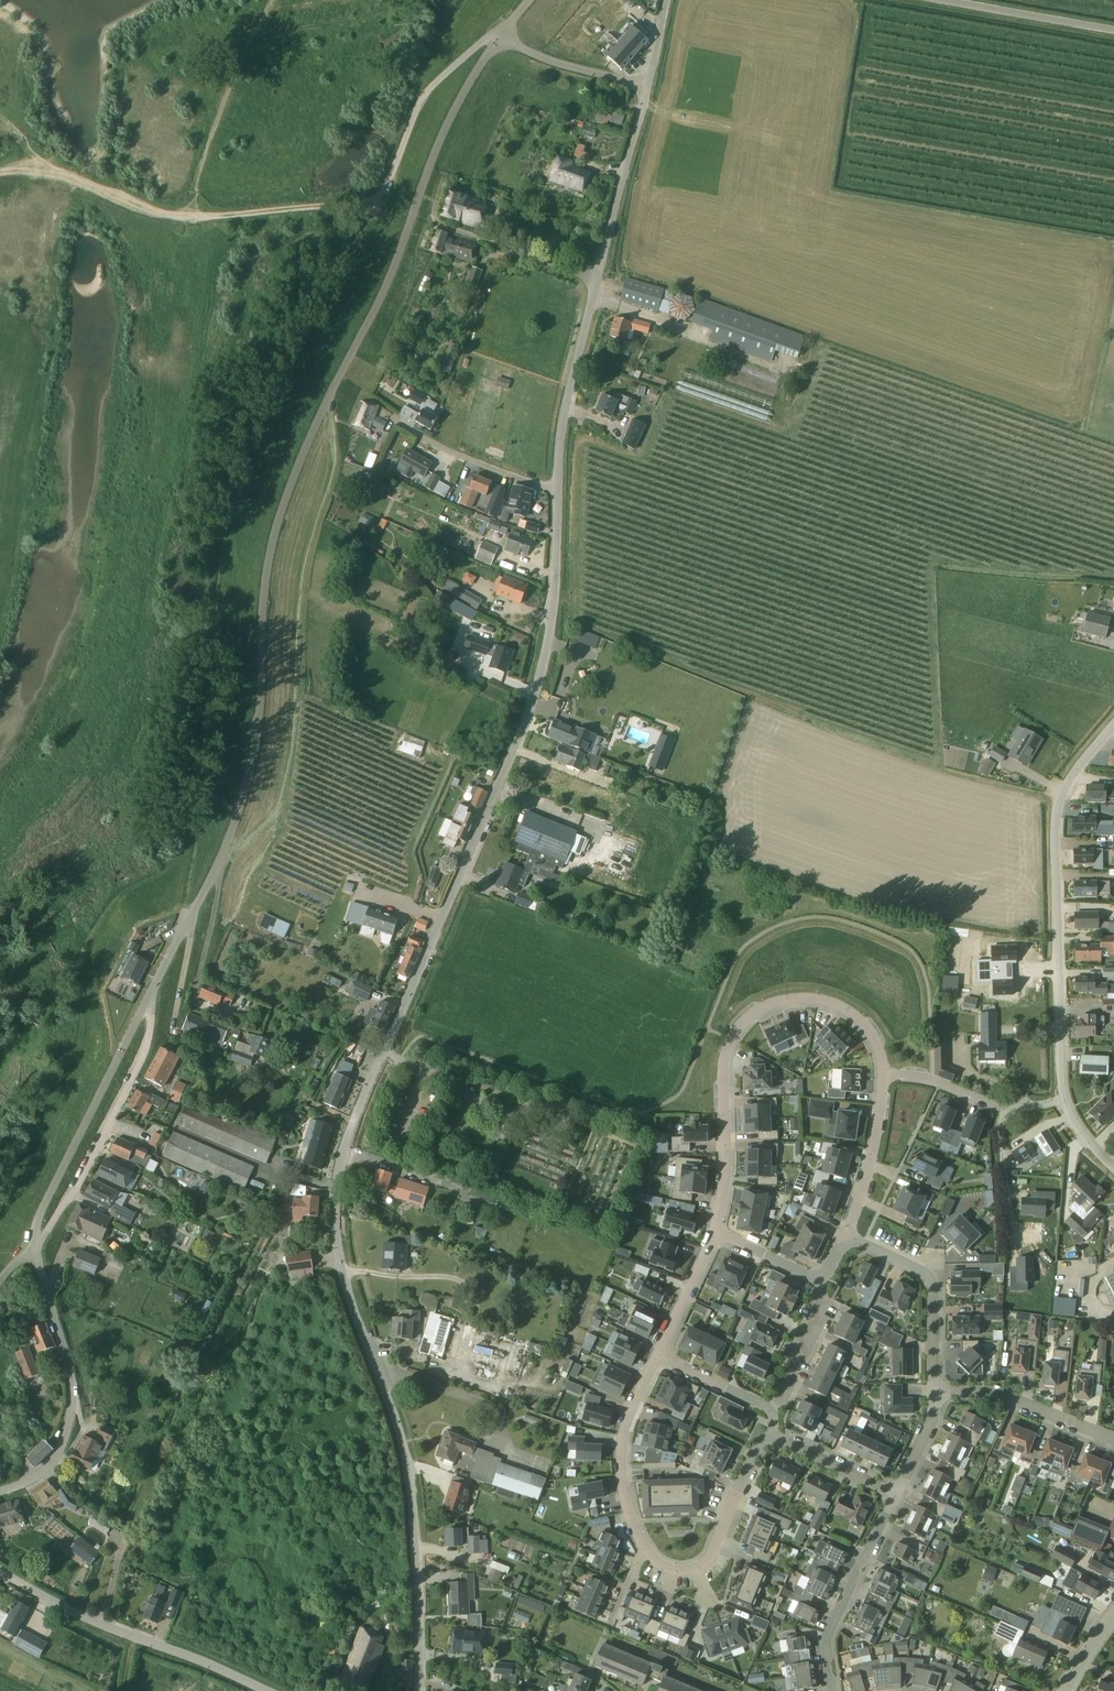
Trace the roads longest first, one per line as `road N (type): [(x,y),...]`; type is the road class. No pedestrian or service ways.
road 1 (residential): [(419,1690),(413,1486),(402,1434),(342,1275),(337,1181),(349,1131),(534,704),(553,621),(558,488)]
road 2 (unclassified): [(148,999),(226,845),(253,759),(263,600),(284,504),(389,279),(444,129),(501,36)]
road 3 (residential): [(558,488),(568,402),(648,87)]
road 4 (residential): [(883,1072),(870,1032),(836,1004),(782,1000),(745,1021),(725,1061),(725,1179),(717,1231)]
road 5 (unclassified): [(1065,1099),(1056,825),(1071,777),(1113,725)]
road 6 (track): [(50,164),(186,218),(358,204)]
road 7 (residential): [(263,1690),(99,1624),(0,1569)]
road 8 (unclassified): [(34,1250),(71,1396),(57,1460),(33,1480),(0,1491)]
road 9 (residential): [(34,1250),(76,1188),(141,1060),(148,999)]
road 10 (unclassified): [(34,1250),(40,1214),(148,999)]
road 11 (unclassified): [(358,204),(386,188),(433,85),(477,45),(501,36)]
road 12 (residential): [(832,1690),(828,1638),(897,1495)]
road 13 (residential): [(933,1392),(932,1286),(923,1271),(847,1234)]
road 14 (residential): [(657,1355),(629,1417),(621,1472),(647,1550)]
road 15 (residential): [(1113,1439),(990,1391),(933,1392)]
road 16 (unclassified): [(942,0),(1113,30)]
road 17 (residential): [(558,488),(447,449),(401,423)]
road 18 (residential): [(847,1234),(880,1118),(883,1072)]
road 19 (residential): [(648,87),(552,61),(501,36)]
road 20 (residential): [(698,1568),(759,1442),(773,1436)]
road 21 (residential): [(1005,1111),(998,1138),(1010,1254)]
road 22 (residential): [(772,1408),(822,1308),(818,1278)]
road 23 (residential): [(717,1231),(657,1355)]
road 24 (residential): [(897,1495),(773,1436)]
road 25 (residential): [(883,1072),(940,1082),(1005,1111)]
road 26 (residential): [(657,1355),(772,1408)]

